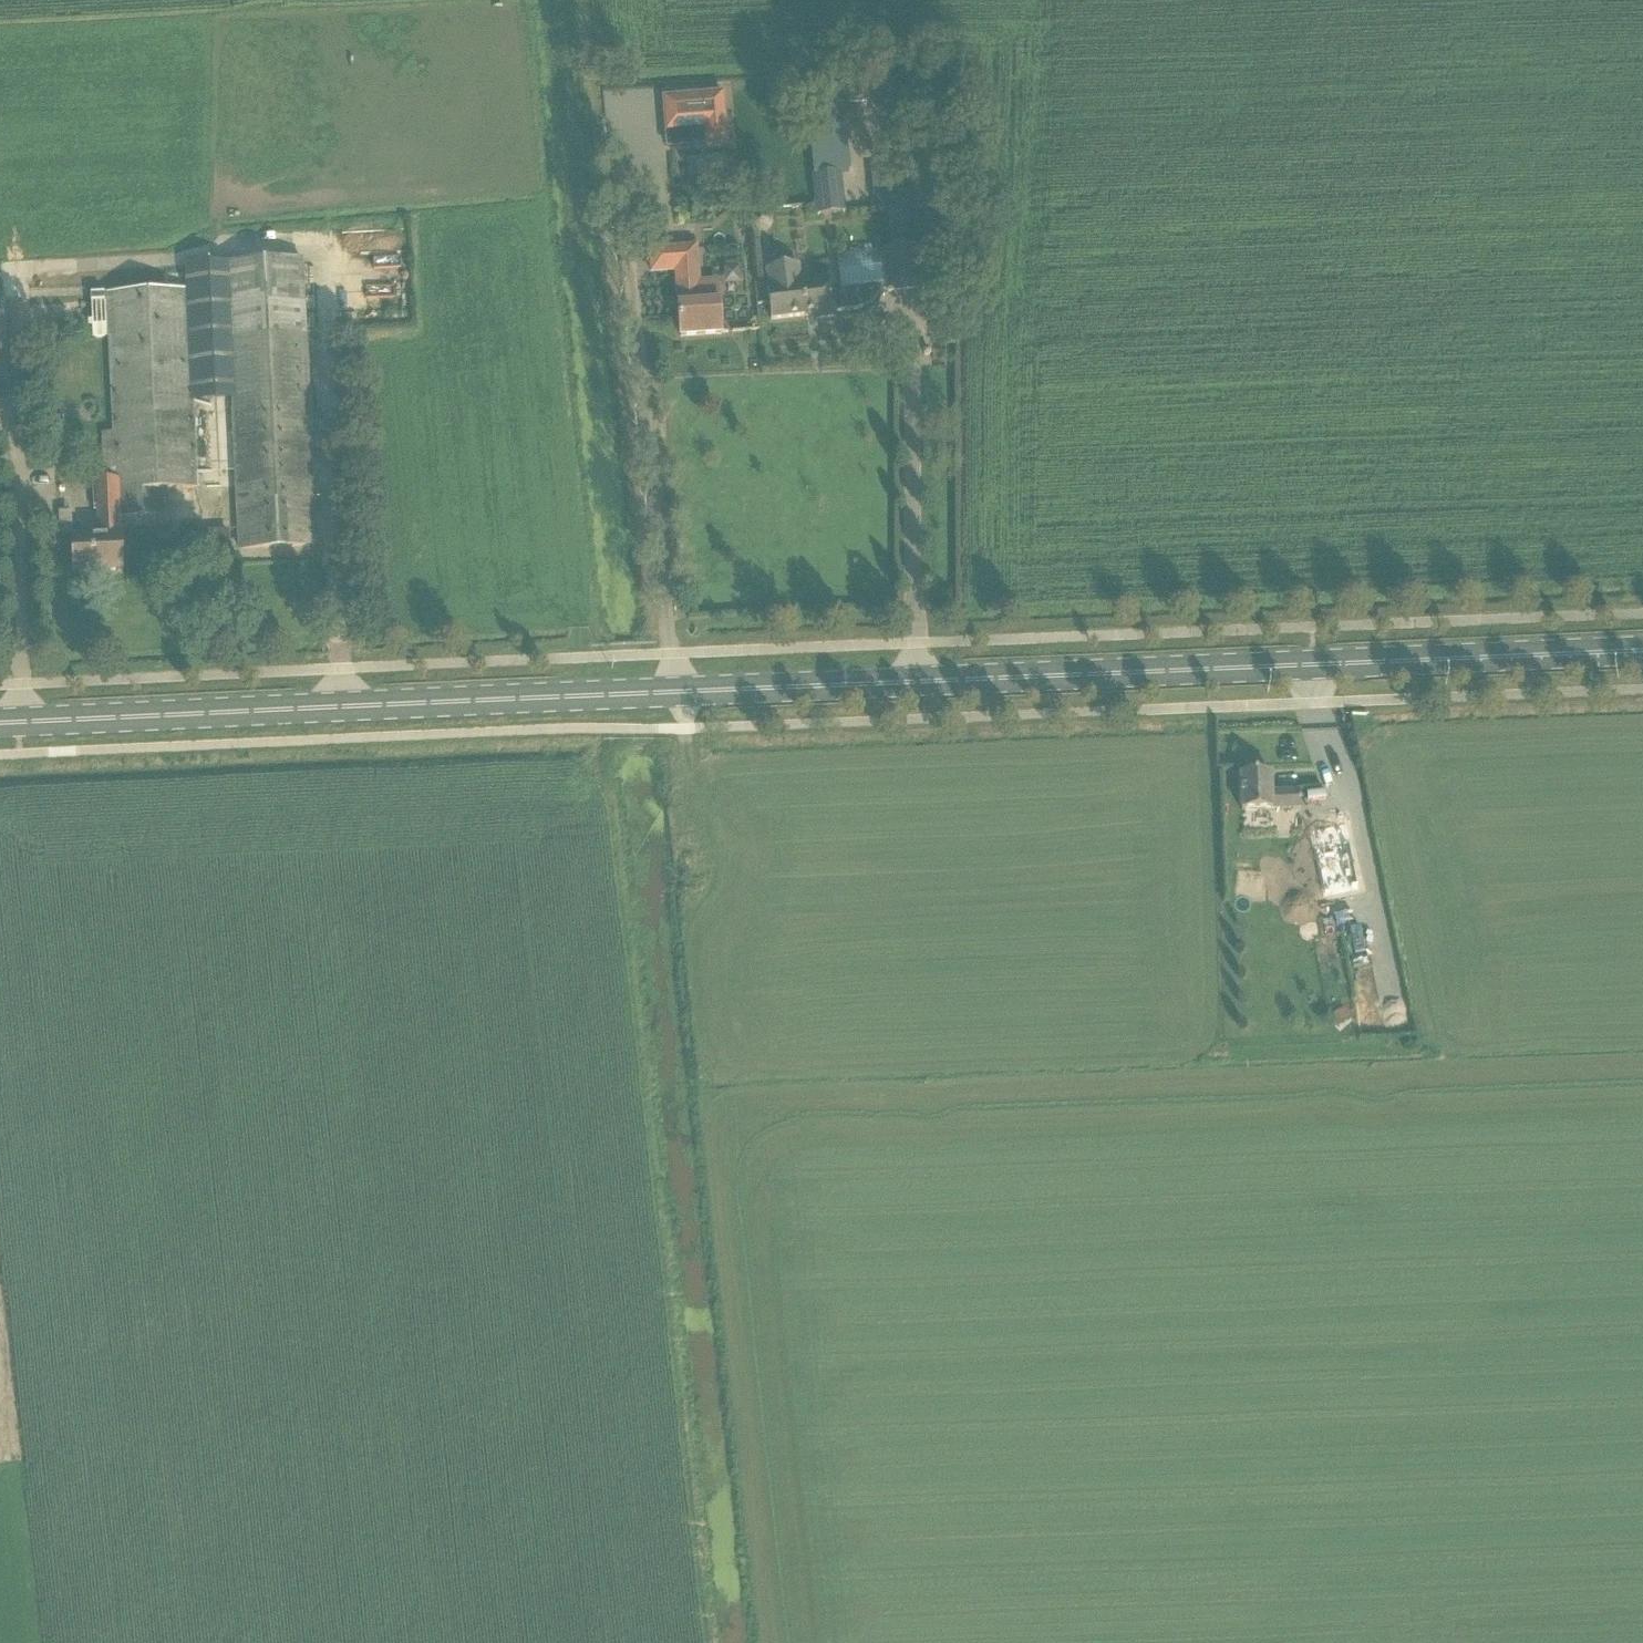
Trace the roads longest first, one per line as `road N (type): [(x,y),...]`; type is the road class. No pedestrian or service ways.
road 1 (primary): [(0,722),(1642,652)]

